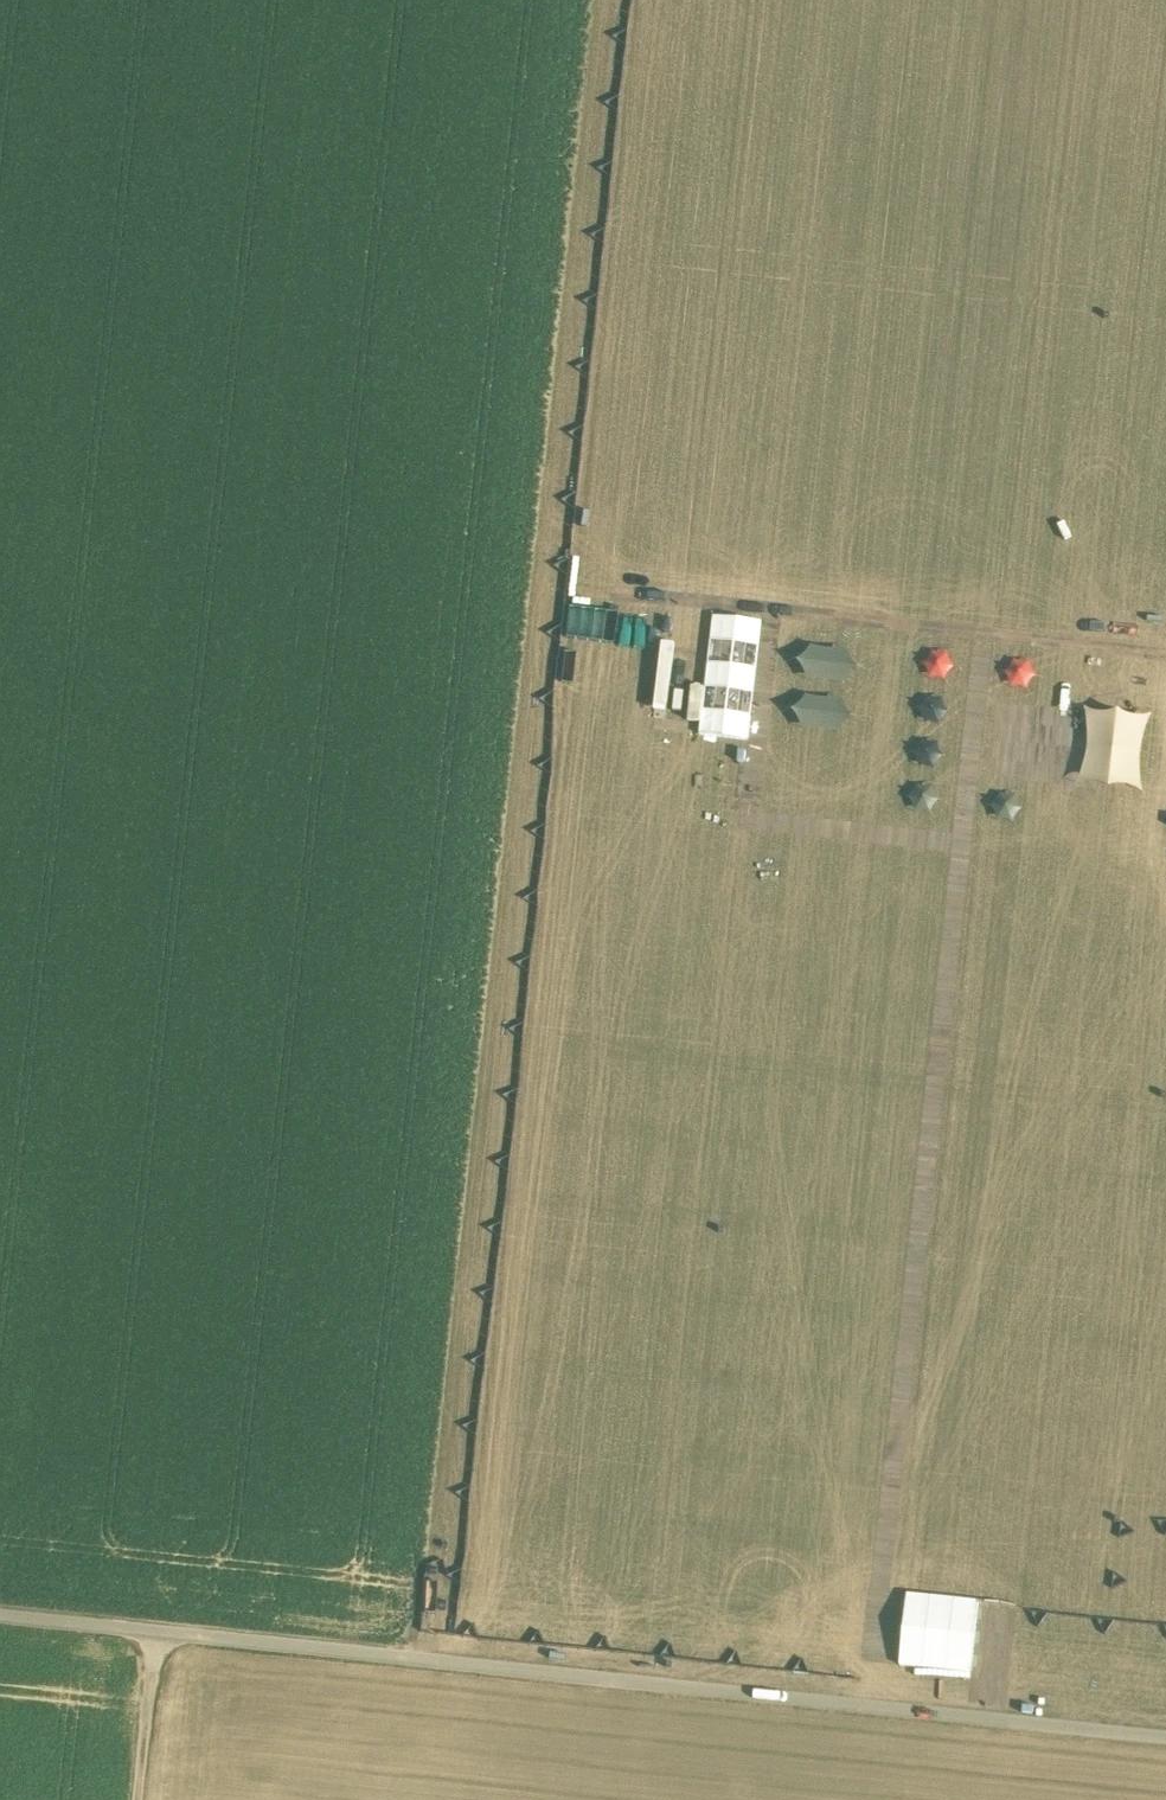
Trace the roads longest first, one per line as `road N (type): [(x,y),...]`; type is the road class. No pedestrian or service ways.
road 1 (track): [(0,1622),(1165,1749)]
road 2 (track): [(175,1644),(158,1799)]

